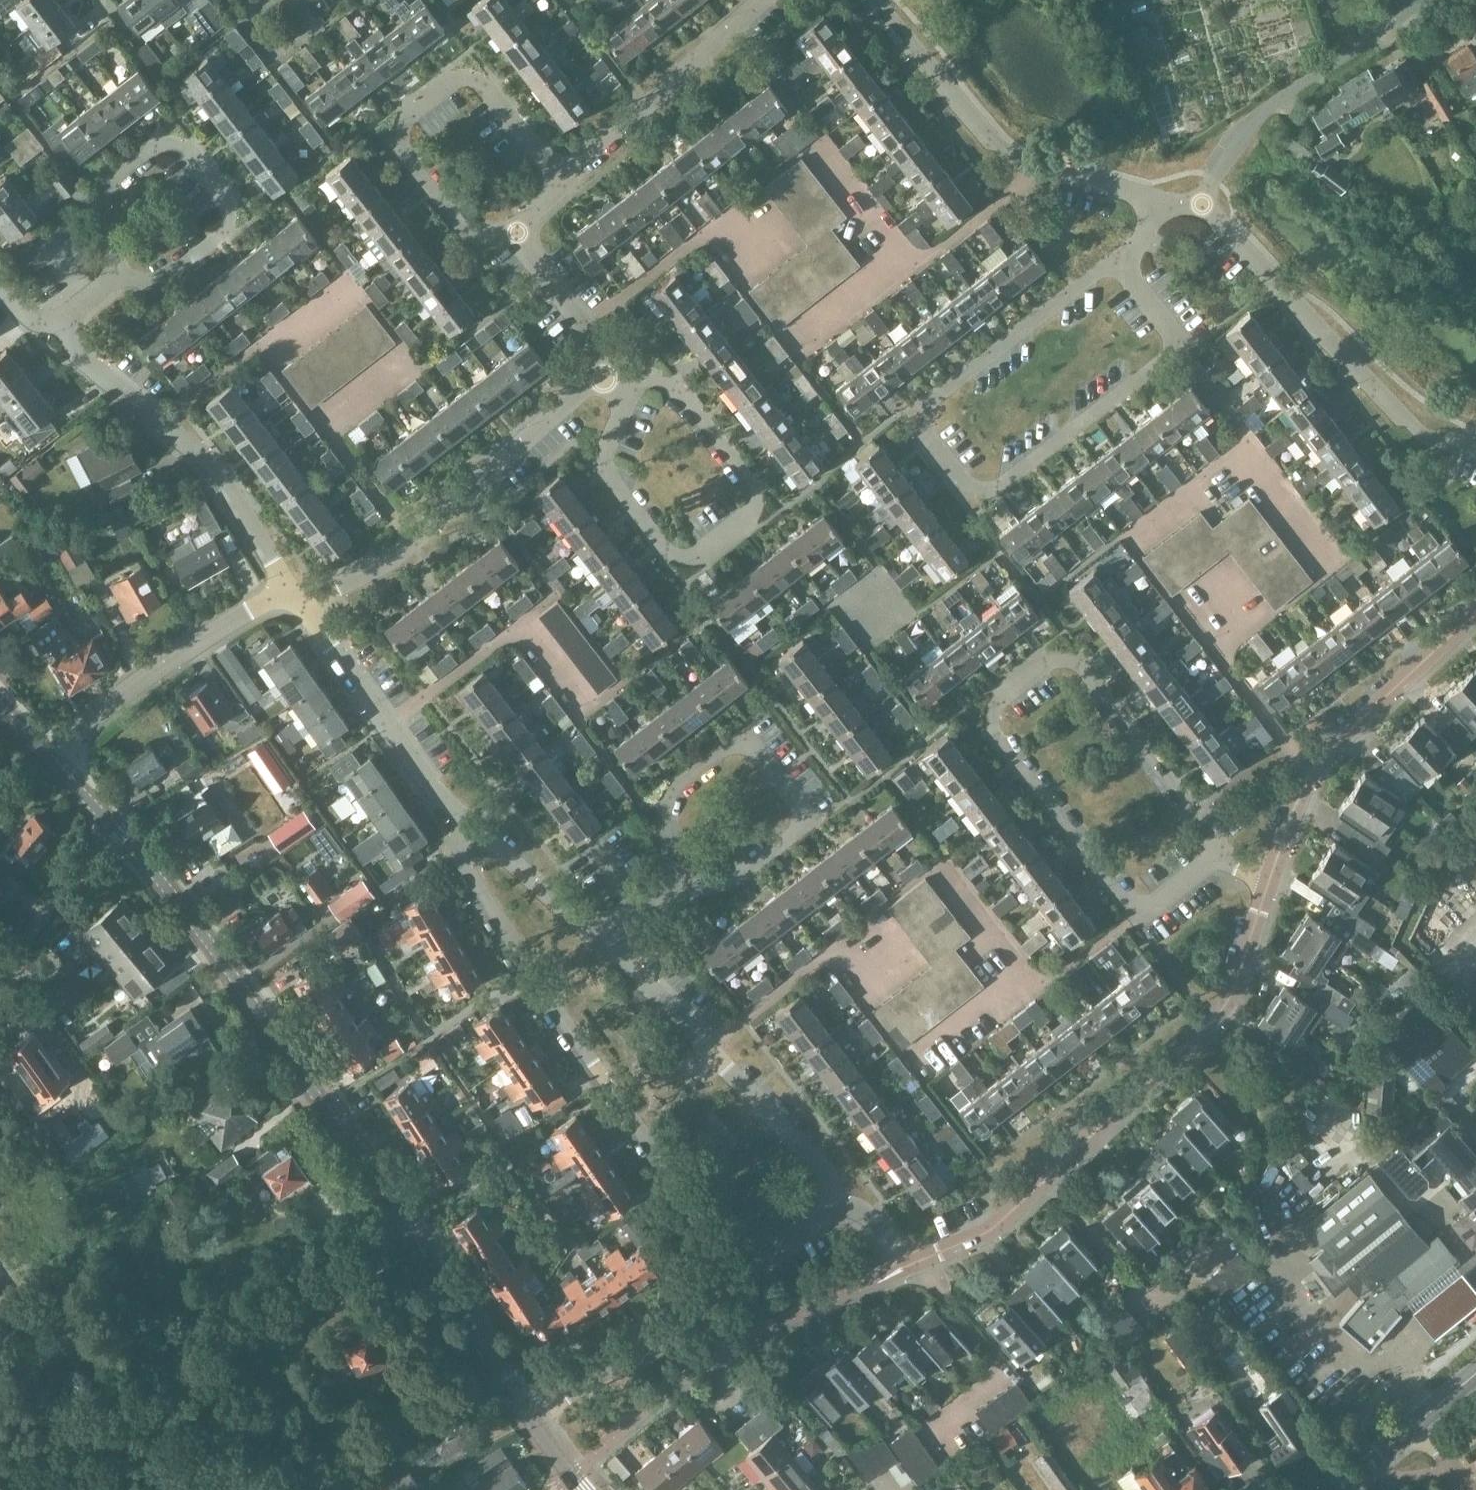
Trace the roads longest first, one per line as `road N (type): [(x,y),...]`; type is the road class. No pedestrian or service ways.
road 1 (tertiary): [(532,1423),(320,1096),(112,827)]
road 2 (residential): [(1216,855),(1214,839),(1079,665),(1047,659),(993,705),(995,733),(1133,905),(1152,906),(1213,859)]
road 3 (residential): [(1119,261),(934,399),(930,437),(965,483),(997,488),(1166,359),(1173,341)]
road 4 (residential): [(912,1263),(992,1228),(1218,1015),(1270,878)]
road 5 (residential): [(471,827),(462,857),(533,976),(741,1273)]
road 6 (residential): [(620,388),(624,406),(606,470),(665,549),(698,555),(751,512),(753,483),(683,396),(662,383),(634,382)]
road 7 (residential): [(669,884),(726,883),(799,828),(799,805),(757,751),(728,748),(670,792),(663,814),(669,868)]
road 8 (residential): [(558,182),(478,81),(452,80),(402,123),(400,145),(463,226),(517,233)]
road 9 (residential): [(297,599),(321,597),(413,543),(603,378)]
road 10 (residential): [(1475,451),(1422,435),(1395,411),(1202,203)]
road 11 (residential): [(297,599),(215,470),(78,357),(62,326)]
road 12 (residential): [(1155,200),(1015,159),(872,0)]
road 13 (residential): [(835,1206),(827,1175),(602,940)]
road 14 (residential): [(1270,878),(1319,758),(1475,613)]
road 15 (unclassified): [(1424,0),(1263,111),(1202,203)]
road 16 (residential): [(45,755),(138,680),(251,610),(272,598),(297,599)]
road 17 (residential): [(471,827),(431,790),(297,599)]
road 18 (residential): [(558,182),(762,0)]
road 19 (residential): [(227,209),(184,147),(153,148),(116,178),(104,200),(114,279)]
road 20 (residential): [(532,1423),(741,1273)]
road 21 (unclassified): [(0,970),(112,827)]
road 22 (residential): [(602,940),(471,827)]
road 23 (residential): [(603,378),(602,350),(517,233)]
road 24 (residential): [(114,279),(172,273),(218,235),(227,209)]

